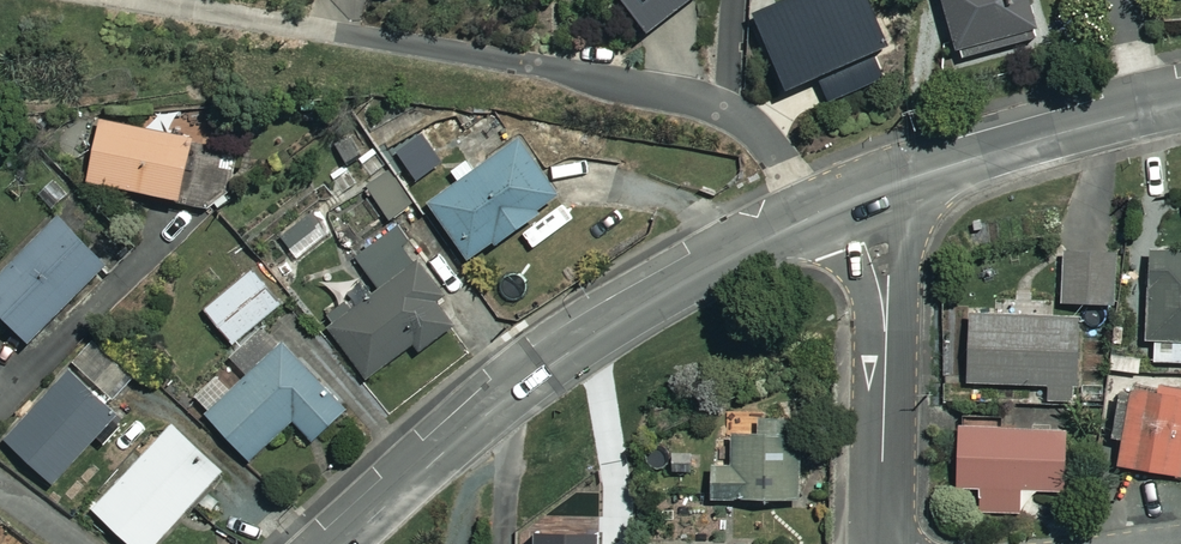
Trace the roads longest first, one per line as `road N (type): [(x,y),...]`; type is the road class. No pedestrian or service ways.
road 1 (tertiary): [(849,202),(741,253),(552,364),(343,543)]
road 2 (residential): [(884,543),(885,327),(849,202)]
road 3 (tertiary): [(1143,113),(849,202)]

